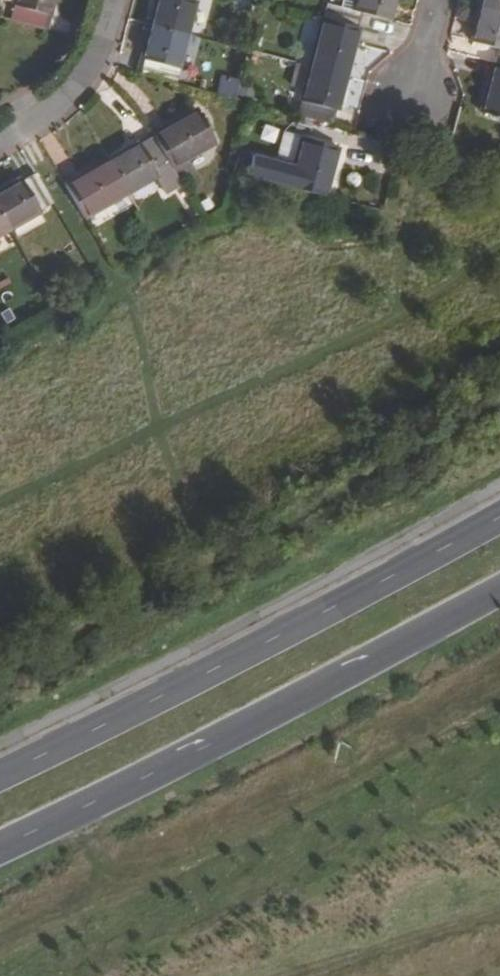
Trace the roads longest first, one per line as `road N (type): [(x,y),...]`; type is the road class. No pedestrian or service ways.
road 1 (primary): [(499,517),(0,775)]
road 2 (primary): [(0,847),(499,591)]
road 3 (residential): [(0,142),(74,86),(102,43),(115,0)]

